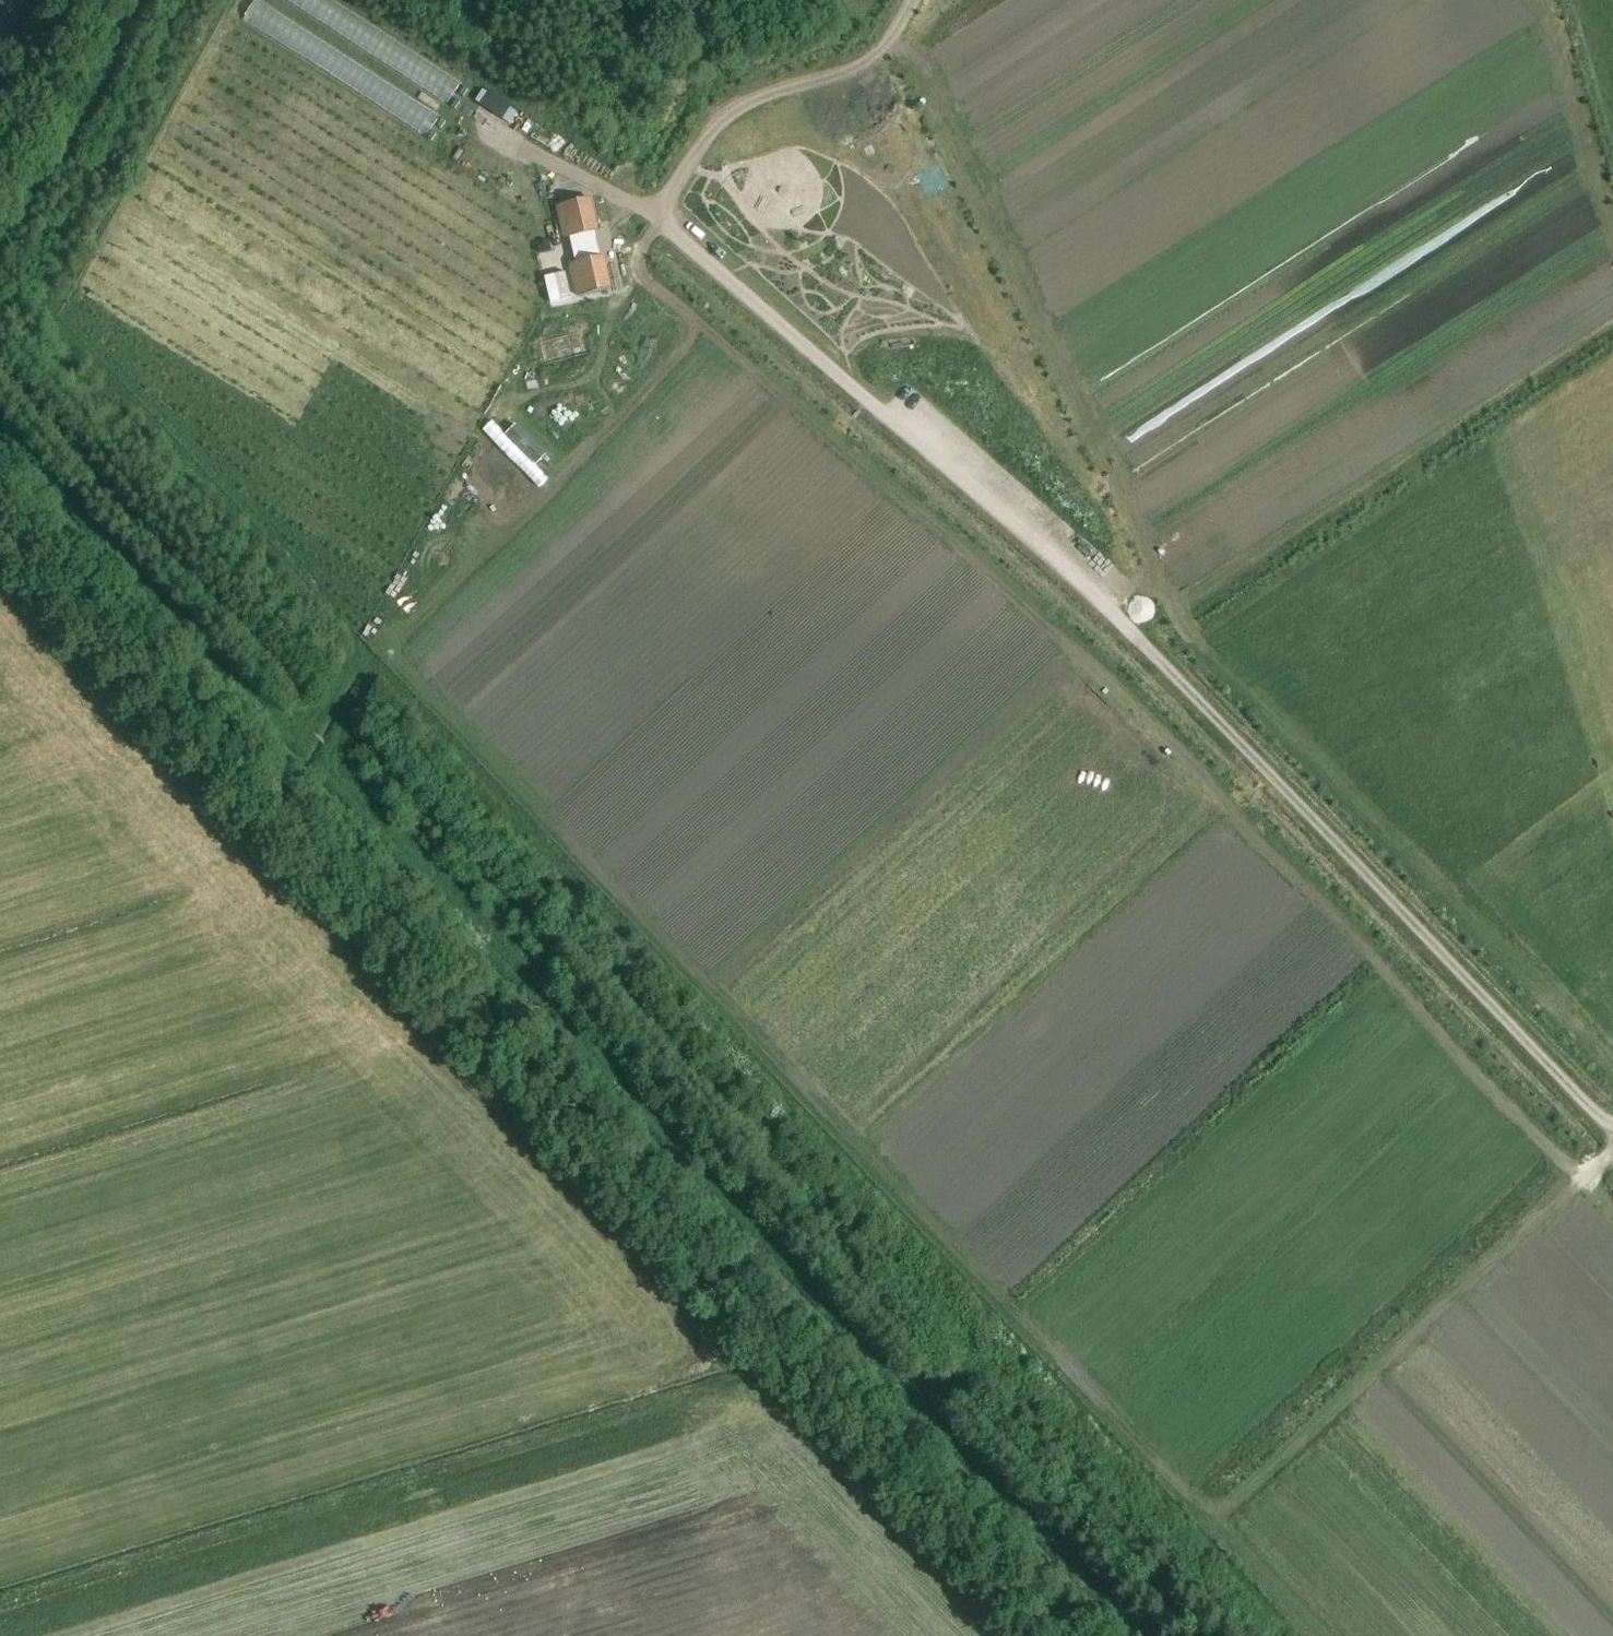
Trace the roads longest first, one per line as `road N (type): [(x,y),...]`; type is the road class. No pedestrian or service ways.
road 1 (track): [(1612,1127),(1086,591),(656,218)]
road 2 (track): [(656,218),(720,118),(874,61),(916,0)]
road 3 (track): [(656,218),(488,131)]

